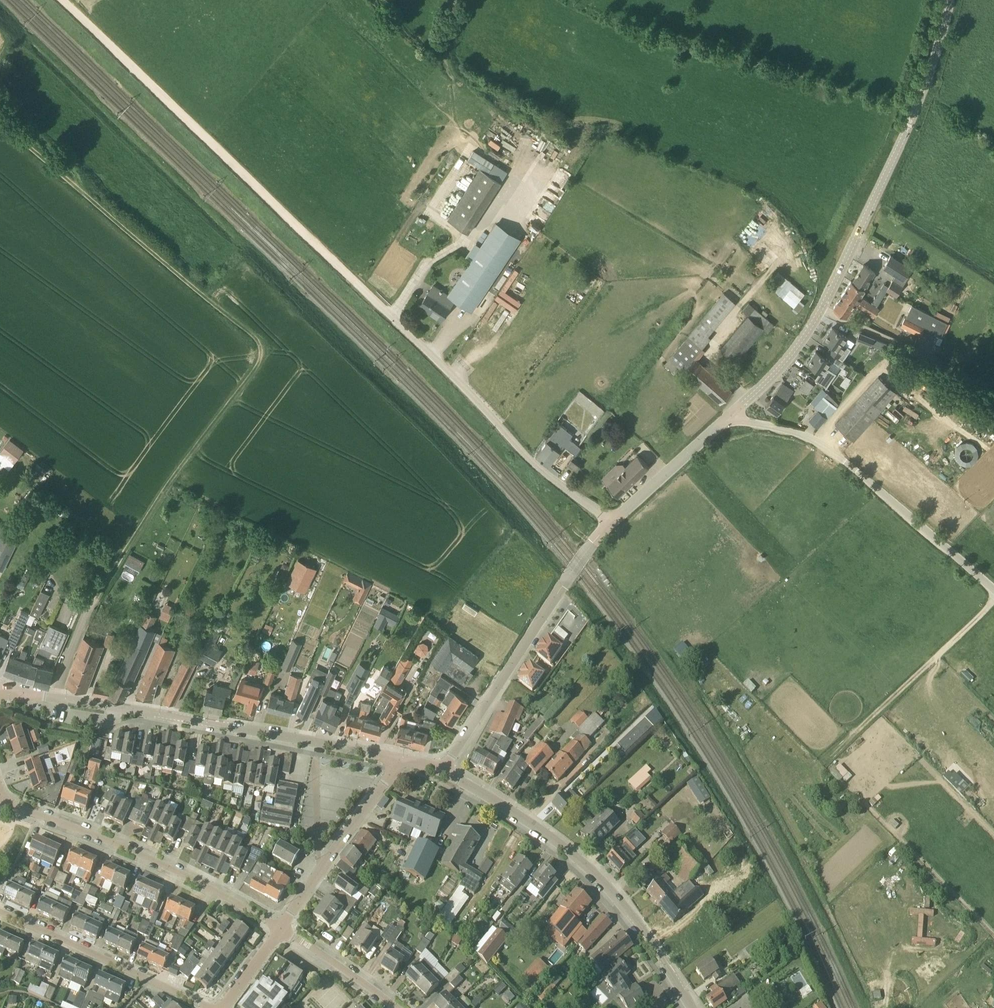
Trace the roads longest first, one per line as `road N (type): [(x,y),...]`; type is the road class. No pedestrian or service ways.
road 1 (track): [(161,496),(262,359),(262,343),(0,110)]
road 2 (unclassified): [(732,413),(804,338),(839,277),(916,108),(949,0)]
road 3 (unclassified): [(612,524),(530,464),(336,263)]
road 4 (track): [(336,263),(65,0)]
road 5 (residential): [(693,1007),(606,885),(506,807),(442,771)]
road 6 (residential): [(401,760),(58,698)]
road 7 (unclassified): [(993,591),(832,452),(732,413)]
road 8 (residential): [(2,803),(128,850),(281,930)]
road 9 (unclassified): [(442,771),(612,524)]
road 10 (track): [(826,759),(993,601)]
road 11 (residential): [(209,1007),(0,914)]
road 12 (residential): [(58,698),(91,608),(161,496)]
road 13 (residential): [(281,930),(401,760)]
road 14 (track): [(993,395),(821,309)]
road 15 (unclassified): [(612,524),(732,413)]
road 16 (residential): [(281,930),(390,1007)]

